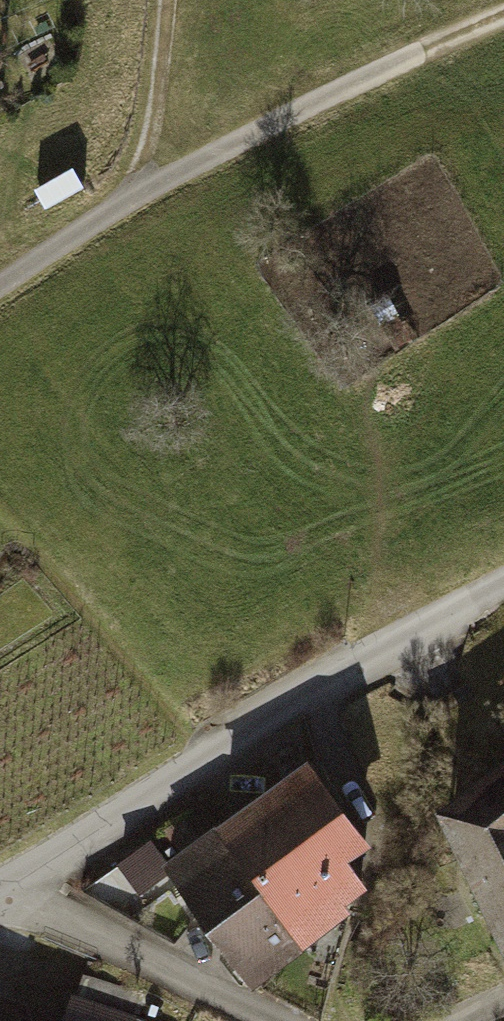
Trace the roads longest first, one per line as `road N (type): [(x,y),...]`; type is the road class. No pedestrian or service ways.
road 1 (residential): [(0,897),(261,723),(503,585)]
road 2 (residential): [(422,52),(137,193),(0,286)]
road 3 (residential): [(0,899),(82,925),(282,1020)]
road 4 (track): [(137,193),(156,109),(166,0)]

